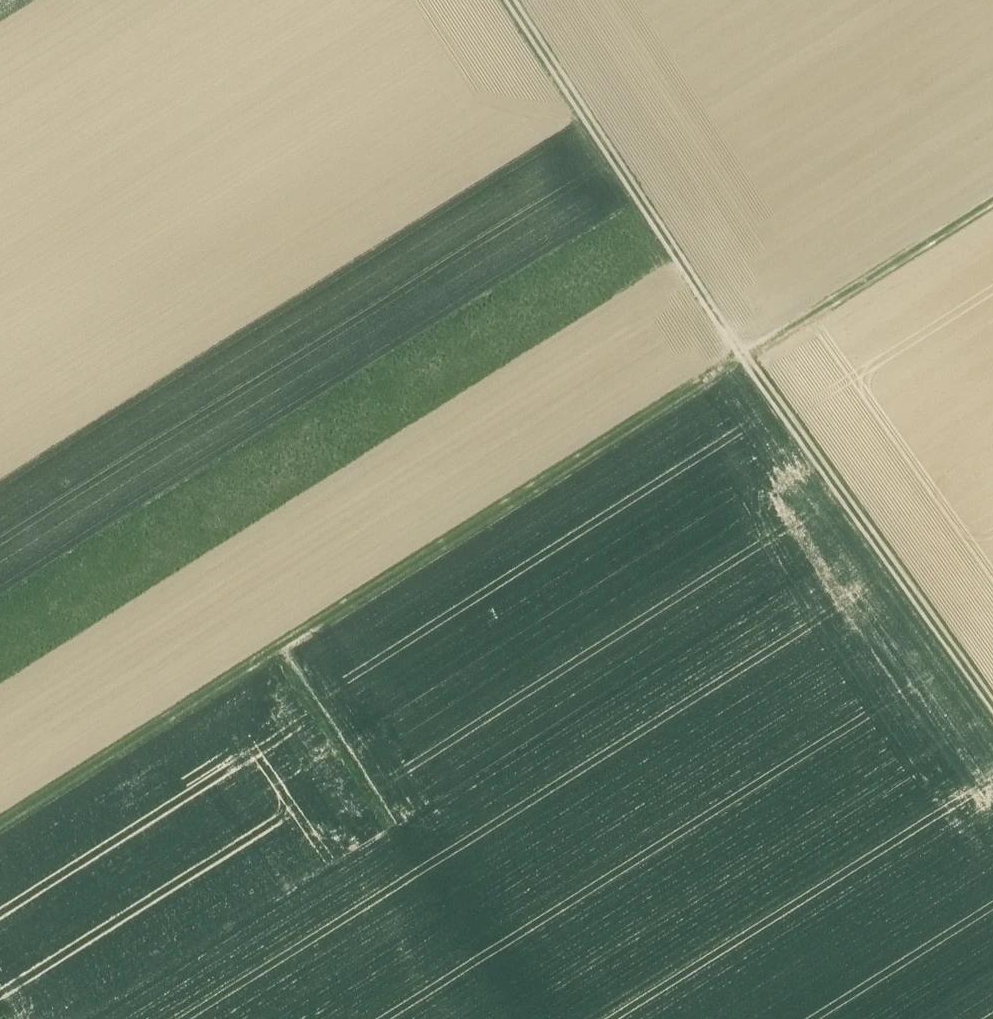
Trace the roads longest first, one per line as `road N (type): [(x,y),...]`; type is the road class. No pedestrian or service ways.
road 1 (track): [(992,202),(0,825)]
road 2 (track): [(510,0),(743,358),(992,712)]
road 3 (track): [(277,654),(527,1018)]

